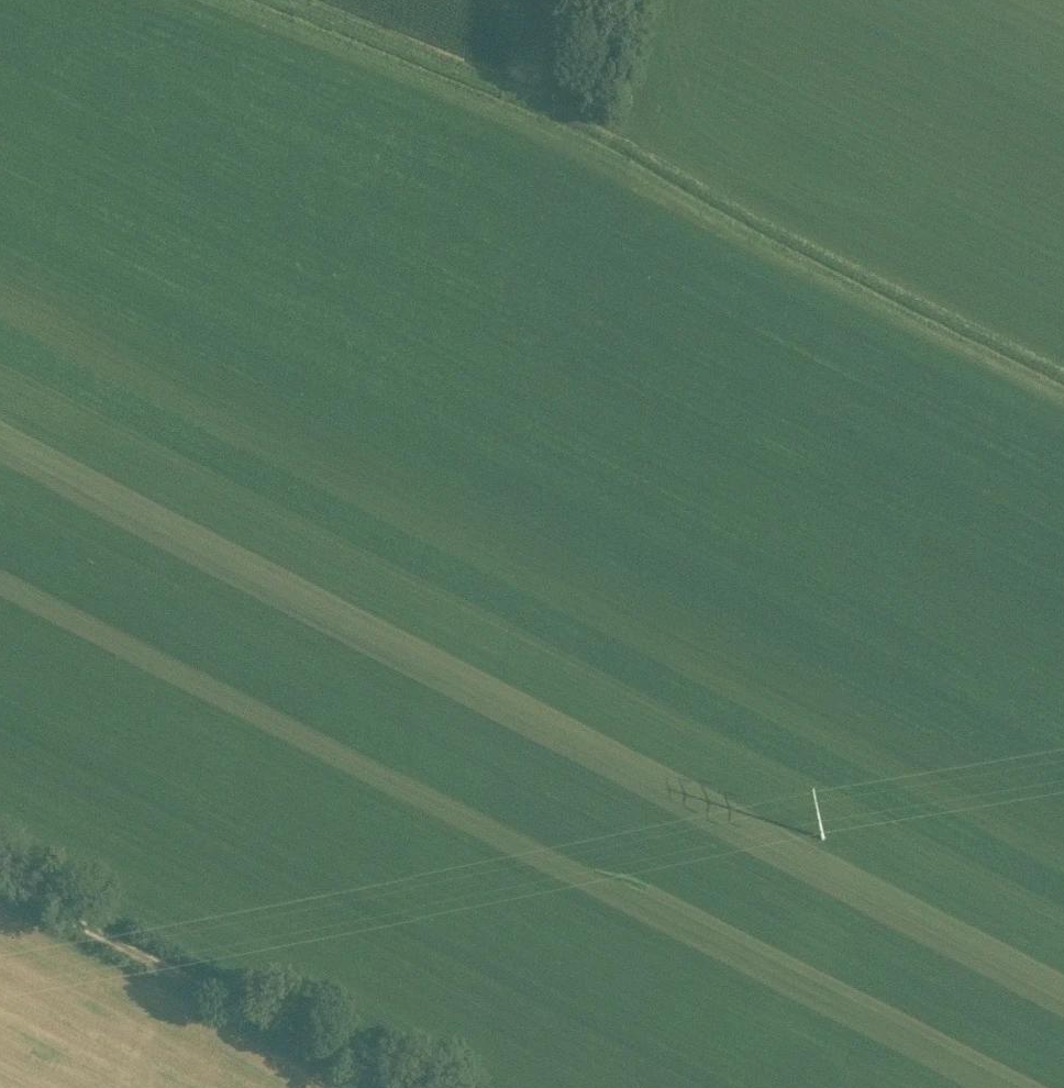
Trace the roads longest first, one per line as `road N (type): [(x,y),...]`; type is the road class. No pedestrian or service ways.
road 1 (track): [(408,1087),(0,884)]

